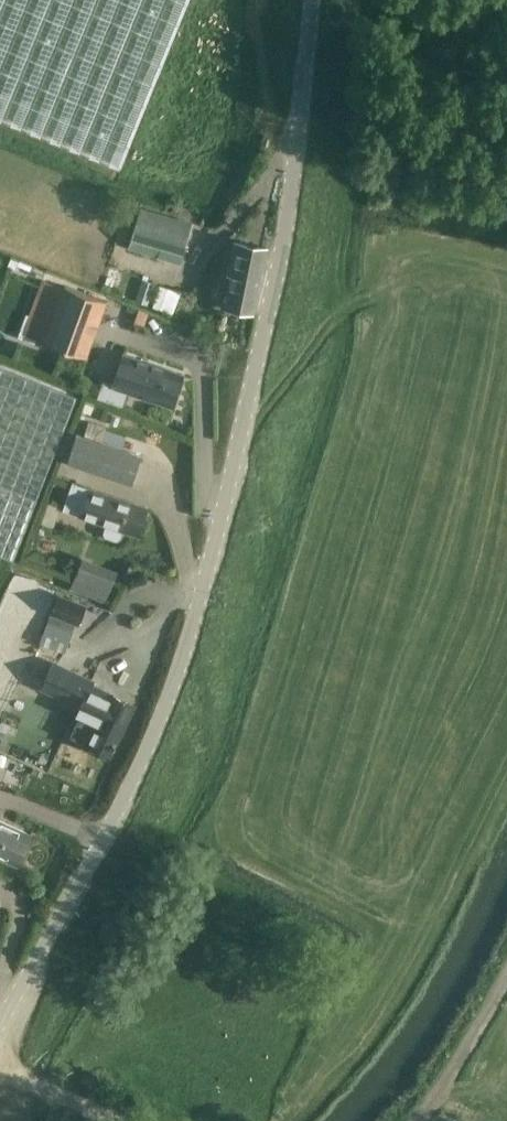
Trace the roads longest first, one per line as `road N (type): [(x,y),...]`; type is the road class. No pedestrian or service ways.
road 1 (tertiary): [(318,0),(269,342),(161,726),(0,1025)]
road 2 (track): [(506,981),(424,1120)]

